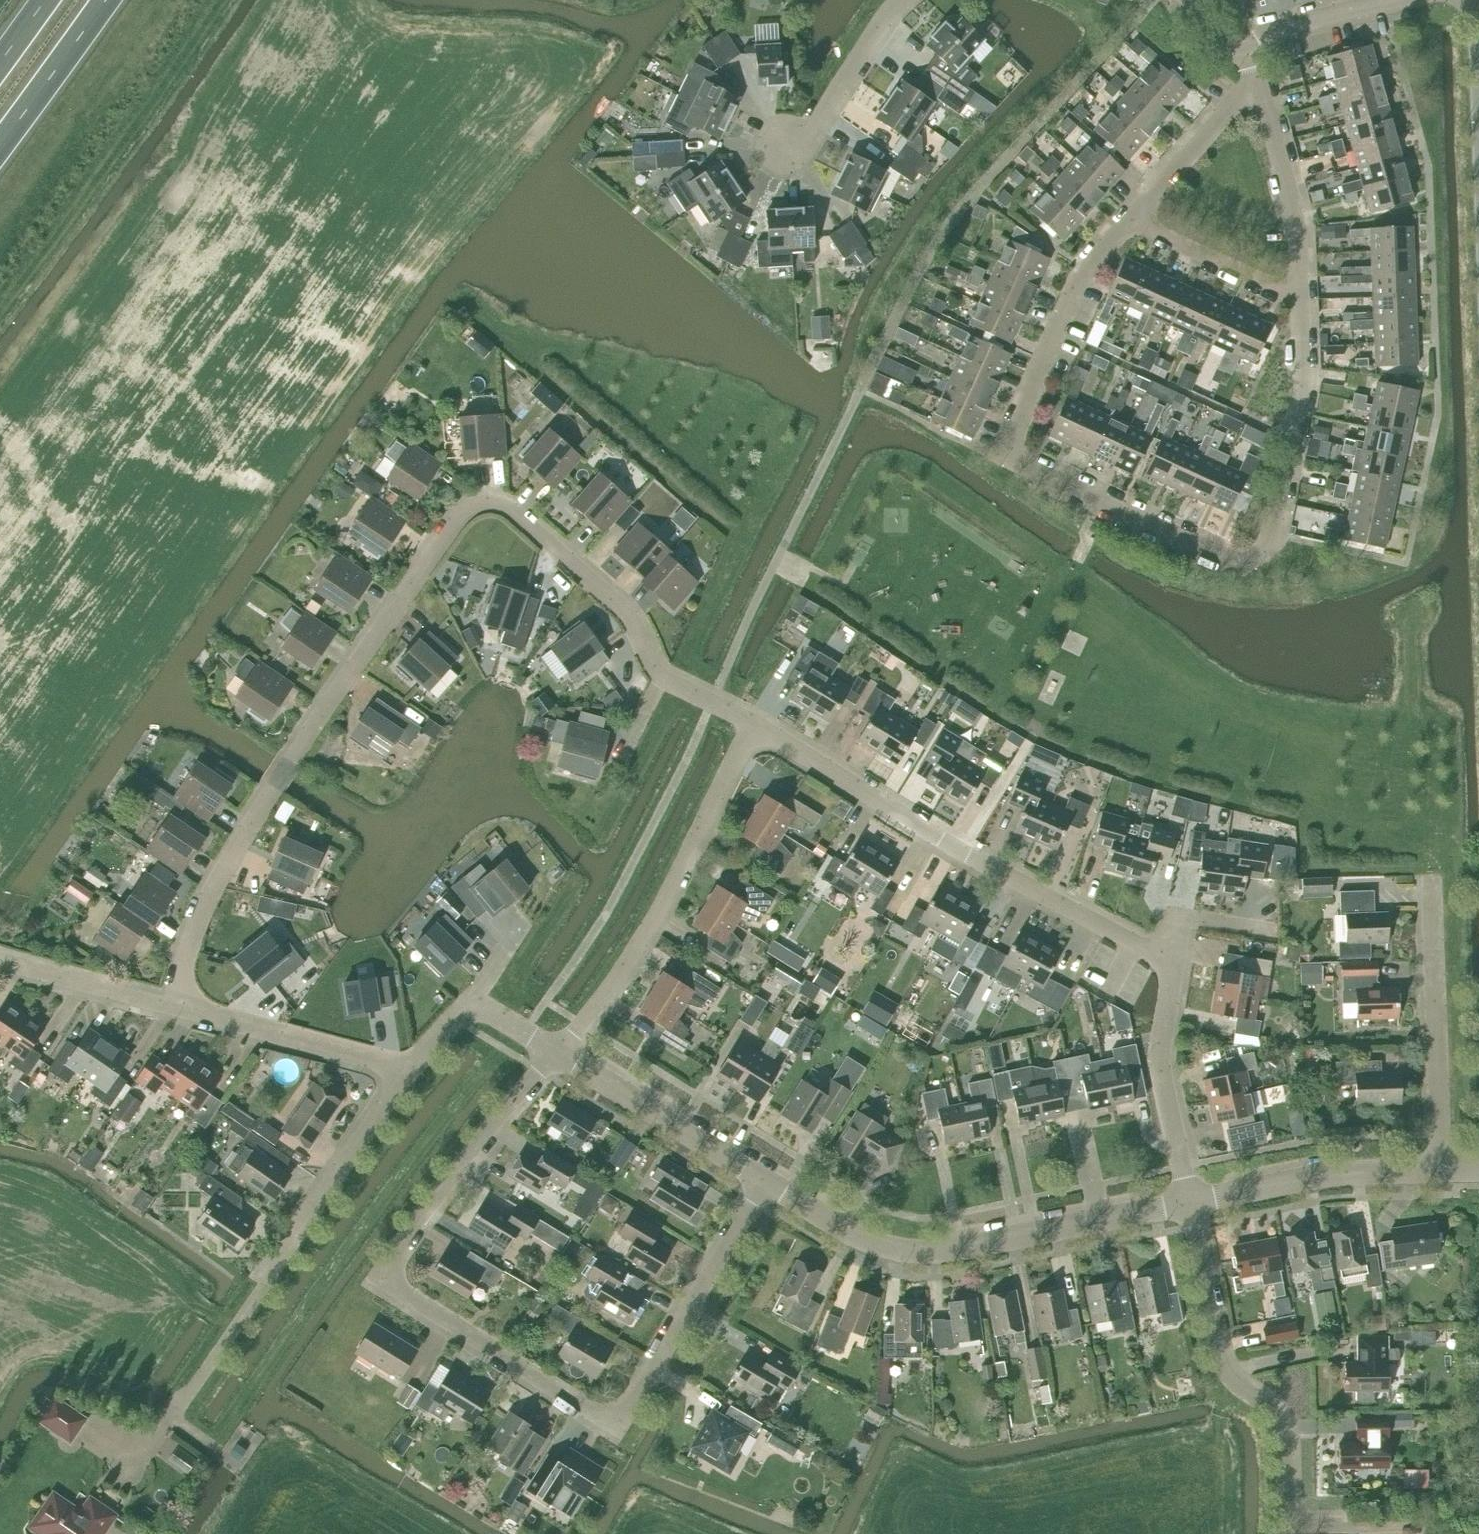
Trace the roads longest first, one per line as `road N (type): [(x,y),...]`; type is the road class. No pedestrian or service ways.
road 1 (residential): [(752,722),(662,676),(616,602),(510,510),(475,506),(353,670),(234,853),(199,914),(173,1007)]
road 2 (residential): [(752,1201),(617,1429),(378,1277),(556,1052)]
road 3 (residential): [(1267,546),(1240,564),(1001,455),(1084,270),(1128,221)]
road 4 (residential): [(752,722),(956,848),(1174,962)]
road 5 (residential): [(764,1180),(863,1239),(908,1252),(1188,1200)]
road 6 (residential): [(172,1418),(409,1072)]
road 7 (residential): [(1345,1524),(1286,1527),(1281,1429),(1221,1362),(1188,1200)]
road 8 (unclassified): [(556,1052),(657,912),(752,722)]
road 9 (residential): [(1440,1170),(1431,879)]
road 10 (residential): [(1188,1200),(1335,1173),(1440,1170)]
road 11 (residential): [(1267,546),(1302,381),(1299,297)]
road 12 (residential): [(409,1072),(173,1007)]
road 13 (residential): [(556,1052),(764,1180)]
road 14 (residential): [(1188,1200),(1158,1055),(1174,962)]
road 15 (residential): [(1299,297),(1296,223),(1254,82)]
road 16 (residential): [(901,0),(812,130),(785,146)]
road 17 (residential): [(1128,221),(1254,82)]
road 18 (residential): [(1299,297),(1128,221)]
road 19 (residential): [(173,1007),(0,960)]
road 20 (trunk): [(0,144),(105,0)]
road 21 (residential): [(1248,54),(1272,34),(1397,0)]
road 22 (residential): [(1174,962),(1181,918),(1268,931)]

